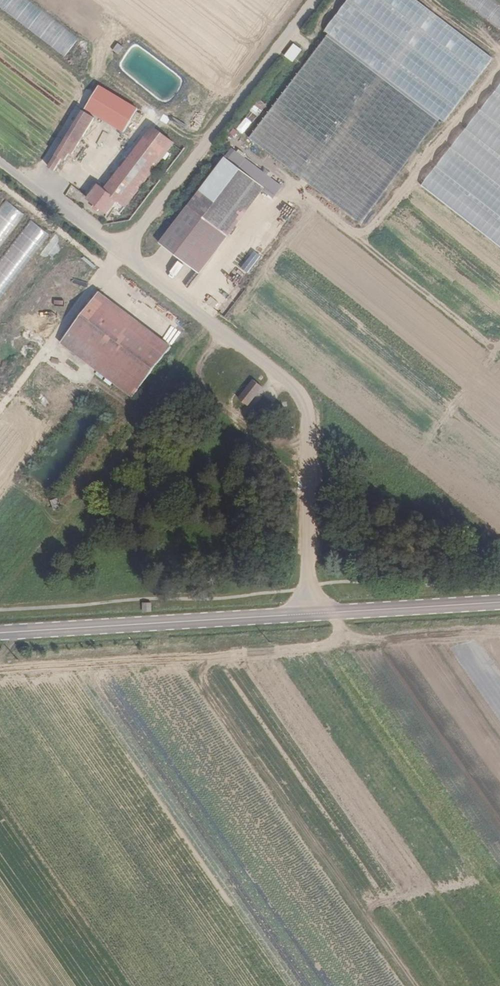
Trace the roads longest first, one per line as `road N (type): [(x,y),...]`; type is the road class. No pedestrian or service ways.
road 1 (unclassified): [(115,255),(300,399),(308,431),(308,614)]
road 2 (unclassified): [(115,255),(313,0)]
road 3 (tertiary): [(0,633),(308,614)]
road 4 (tertiary): [(308,614),(499,603)]
road 5 (unclassified): [(0,167),(115,255)]

